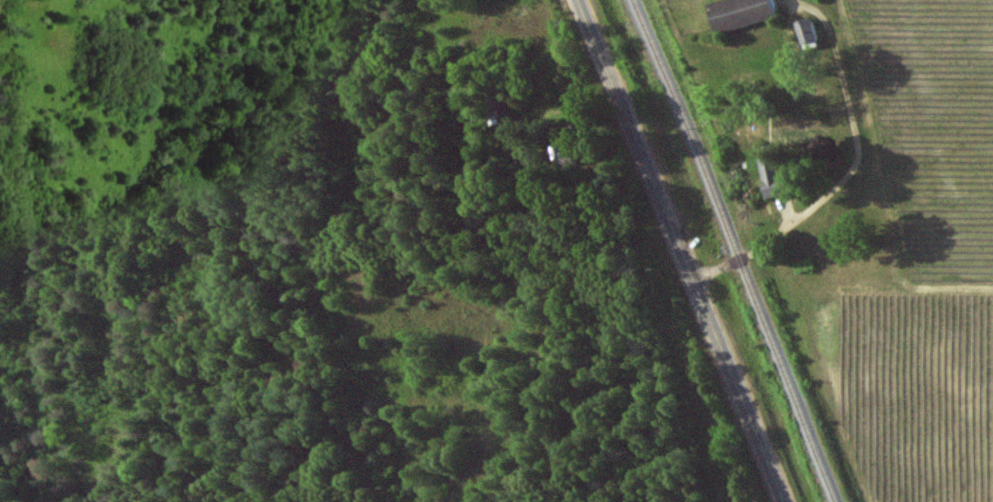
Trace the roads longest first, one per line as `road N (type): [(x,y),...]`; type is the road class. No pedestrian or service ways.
road 1 (tertiary): [(784,501),(577,0)]

